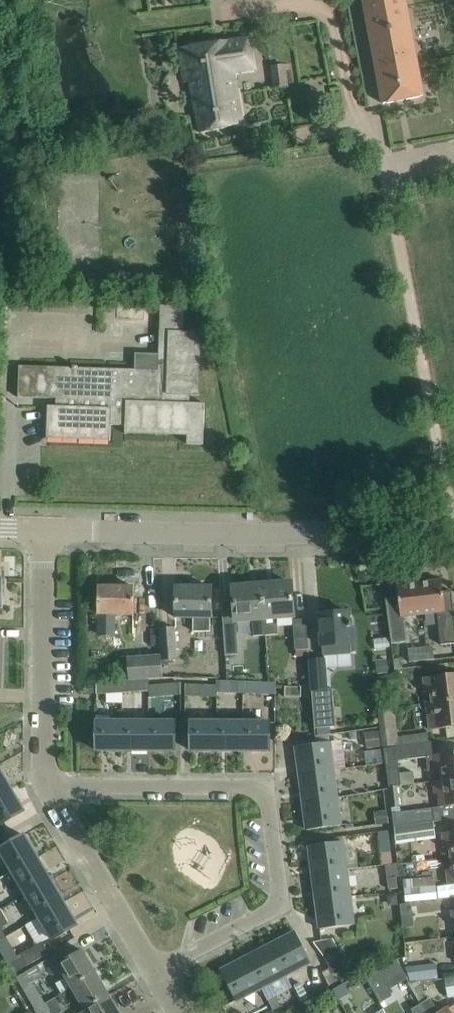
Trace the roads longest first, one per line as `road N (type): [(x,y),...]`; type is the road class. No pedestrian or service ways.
road 1 (residential): [(53,798),(93,787),(249,786),(267,801),(279,901),(157,974)]
road 2 (tertiary): [(44,530),(296,534),(453,519)]
road 3 (residential): [(53,798),(44,764),(44,530)]
road 4 (residential): [(157,974),(53,798)]

